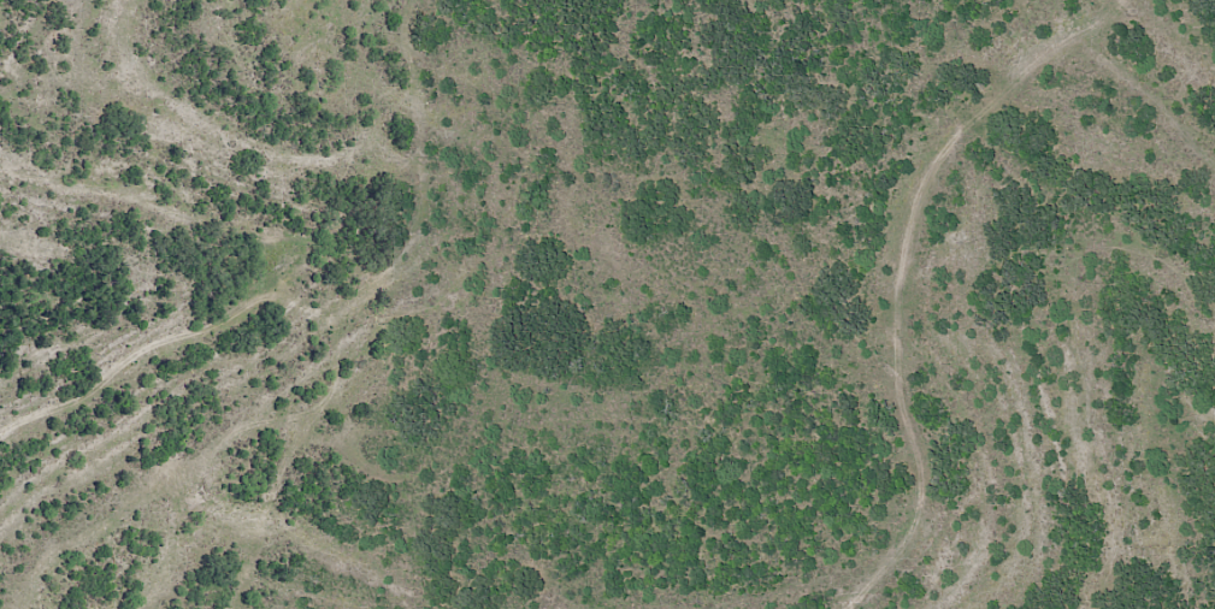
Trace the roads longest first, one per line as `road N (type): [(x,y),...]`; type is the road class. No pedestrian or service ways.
road 1 (track): [(705,608),(857,554),(927,444),(904,355),(915,102),(980,72),(1104,54),(1136,0)]
road 2 (track): [(0,486),(170,356),(382,320),(433,285),(440,7),(447,0)]

